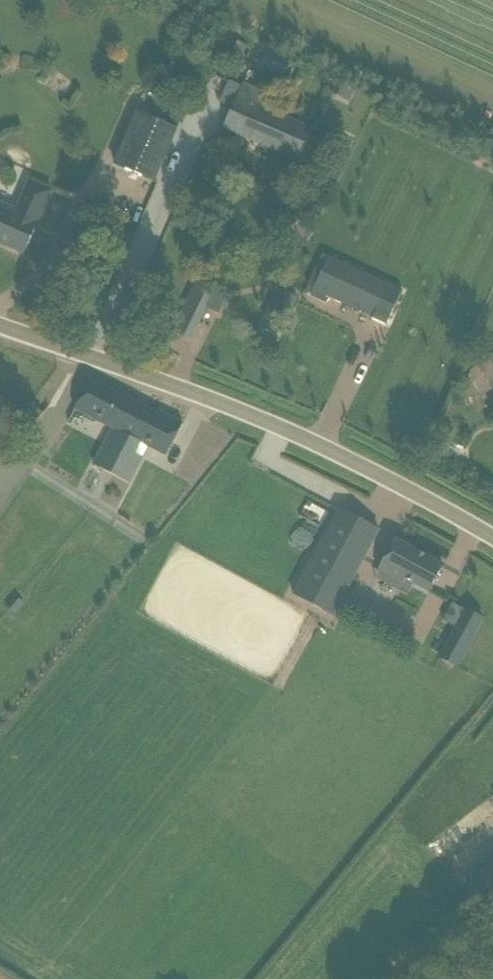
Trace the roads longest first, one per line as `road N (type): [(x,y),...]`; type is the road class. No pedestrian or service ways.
road 1 (unclassified): [(492,535),(268,422),(0,329)]

